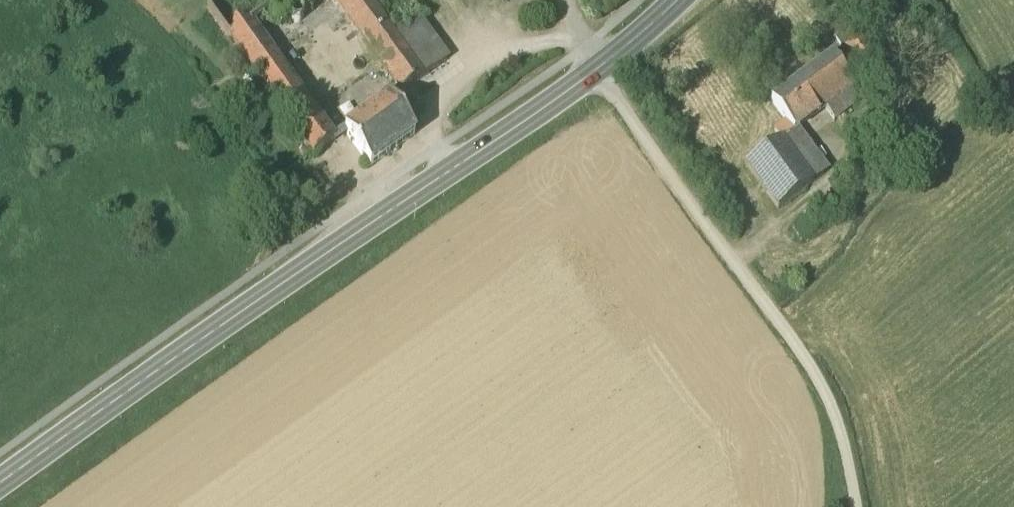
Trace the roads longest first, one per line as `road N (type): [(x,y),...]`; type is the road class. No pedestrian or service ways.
road 1 (primary): [(0,485),(563,94),(676,0)]
road 2 (track): [(569,0),(600,65),(844,413),(870,506)]

